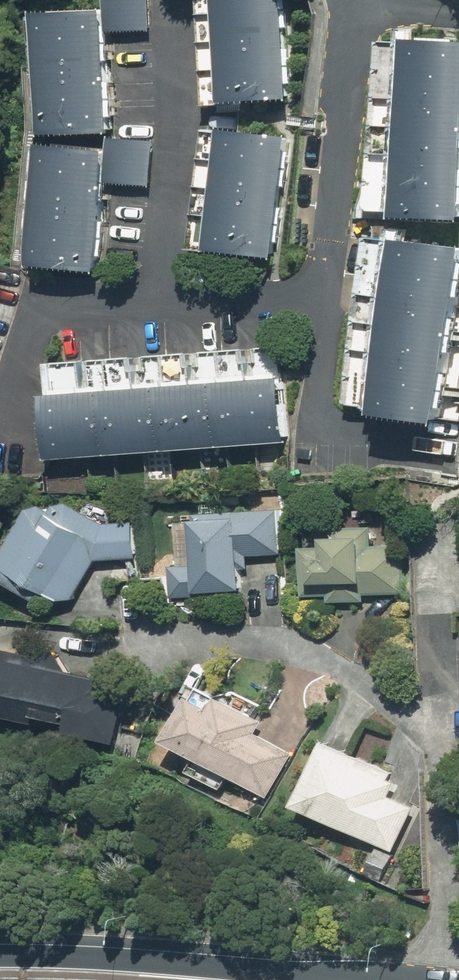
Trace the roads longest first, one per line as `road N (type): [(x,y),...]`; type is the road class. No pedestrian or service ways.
road 1 (secondary): [(0,950),(414,979)]

